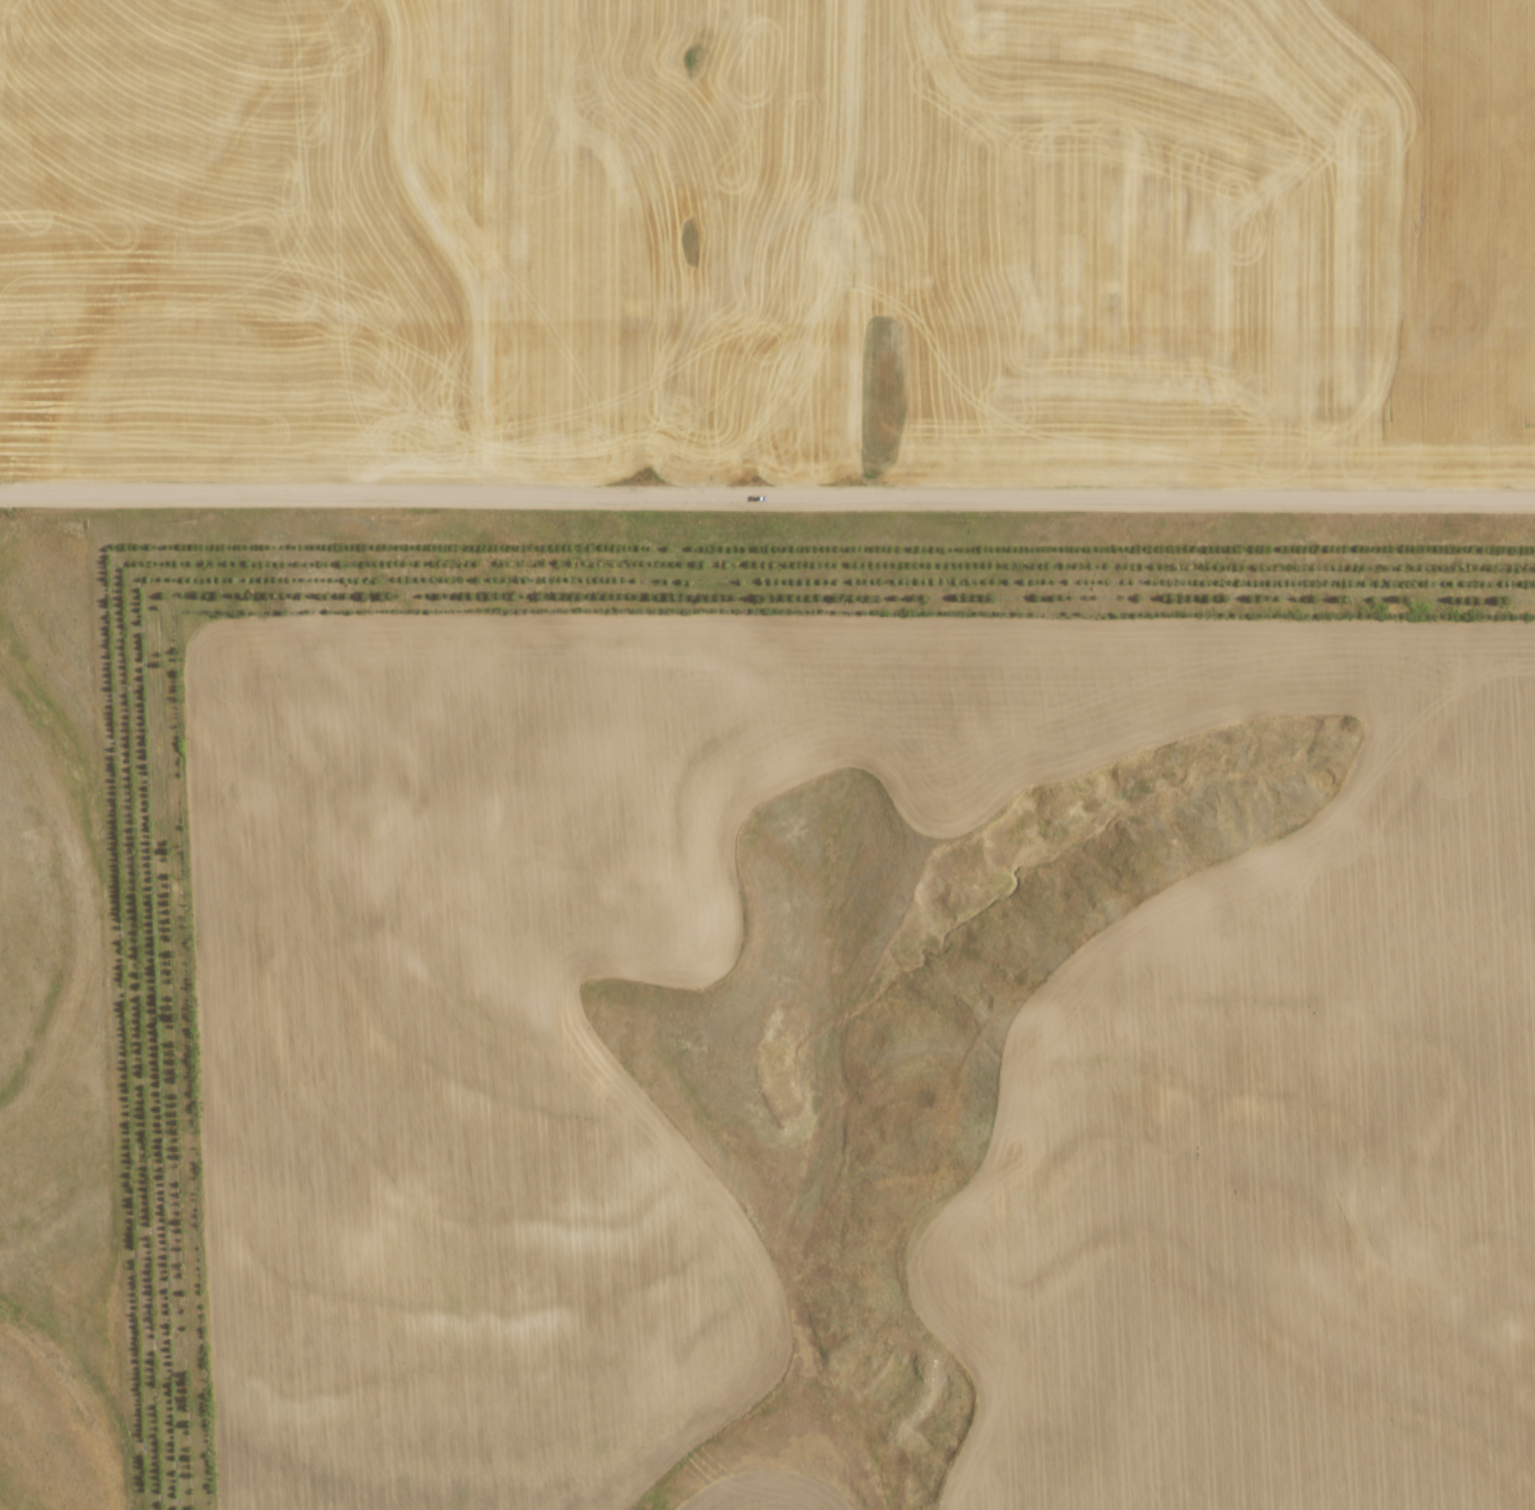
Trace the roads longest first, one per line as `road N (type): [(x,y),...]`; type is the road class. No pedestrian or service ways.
road 1 (residential): [(1534,500),(0,494)]

